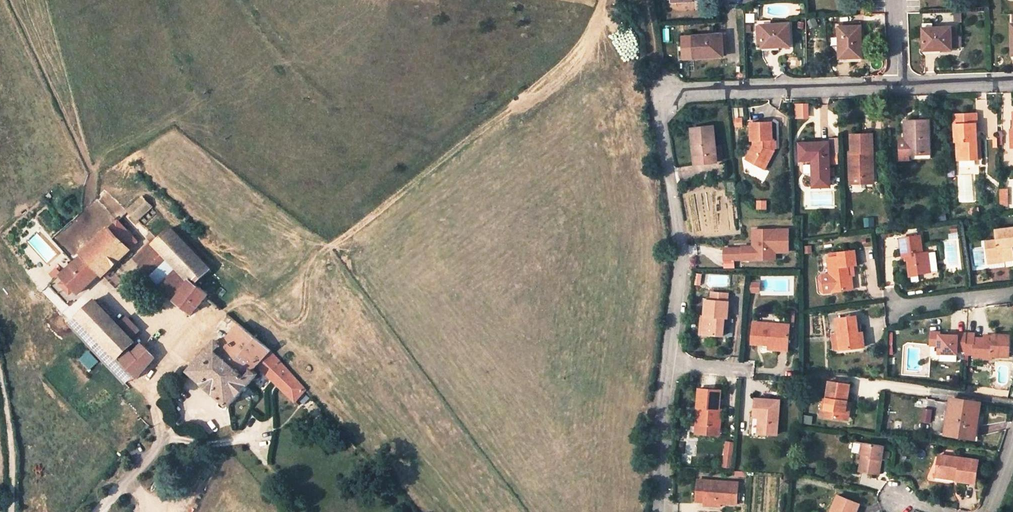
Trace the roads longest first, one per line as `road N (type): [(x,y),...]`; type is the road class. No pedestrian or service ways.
road 1 (residential): [(667,93),(661,124),(683,258),(669,364)]
road 2 (residential): [(667,93),(895,85)]
road 3 (residential): [(669,364),(660,511)]
road 4 (unclassified): [(12,511),(14,467),(0,374)]
road 5 (residential): [(1012,290),(889,307)]

